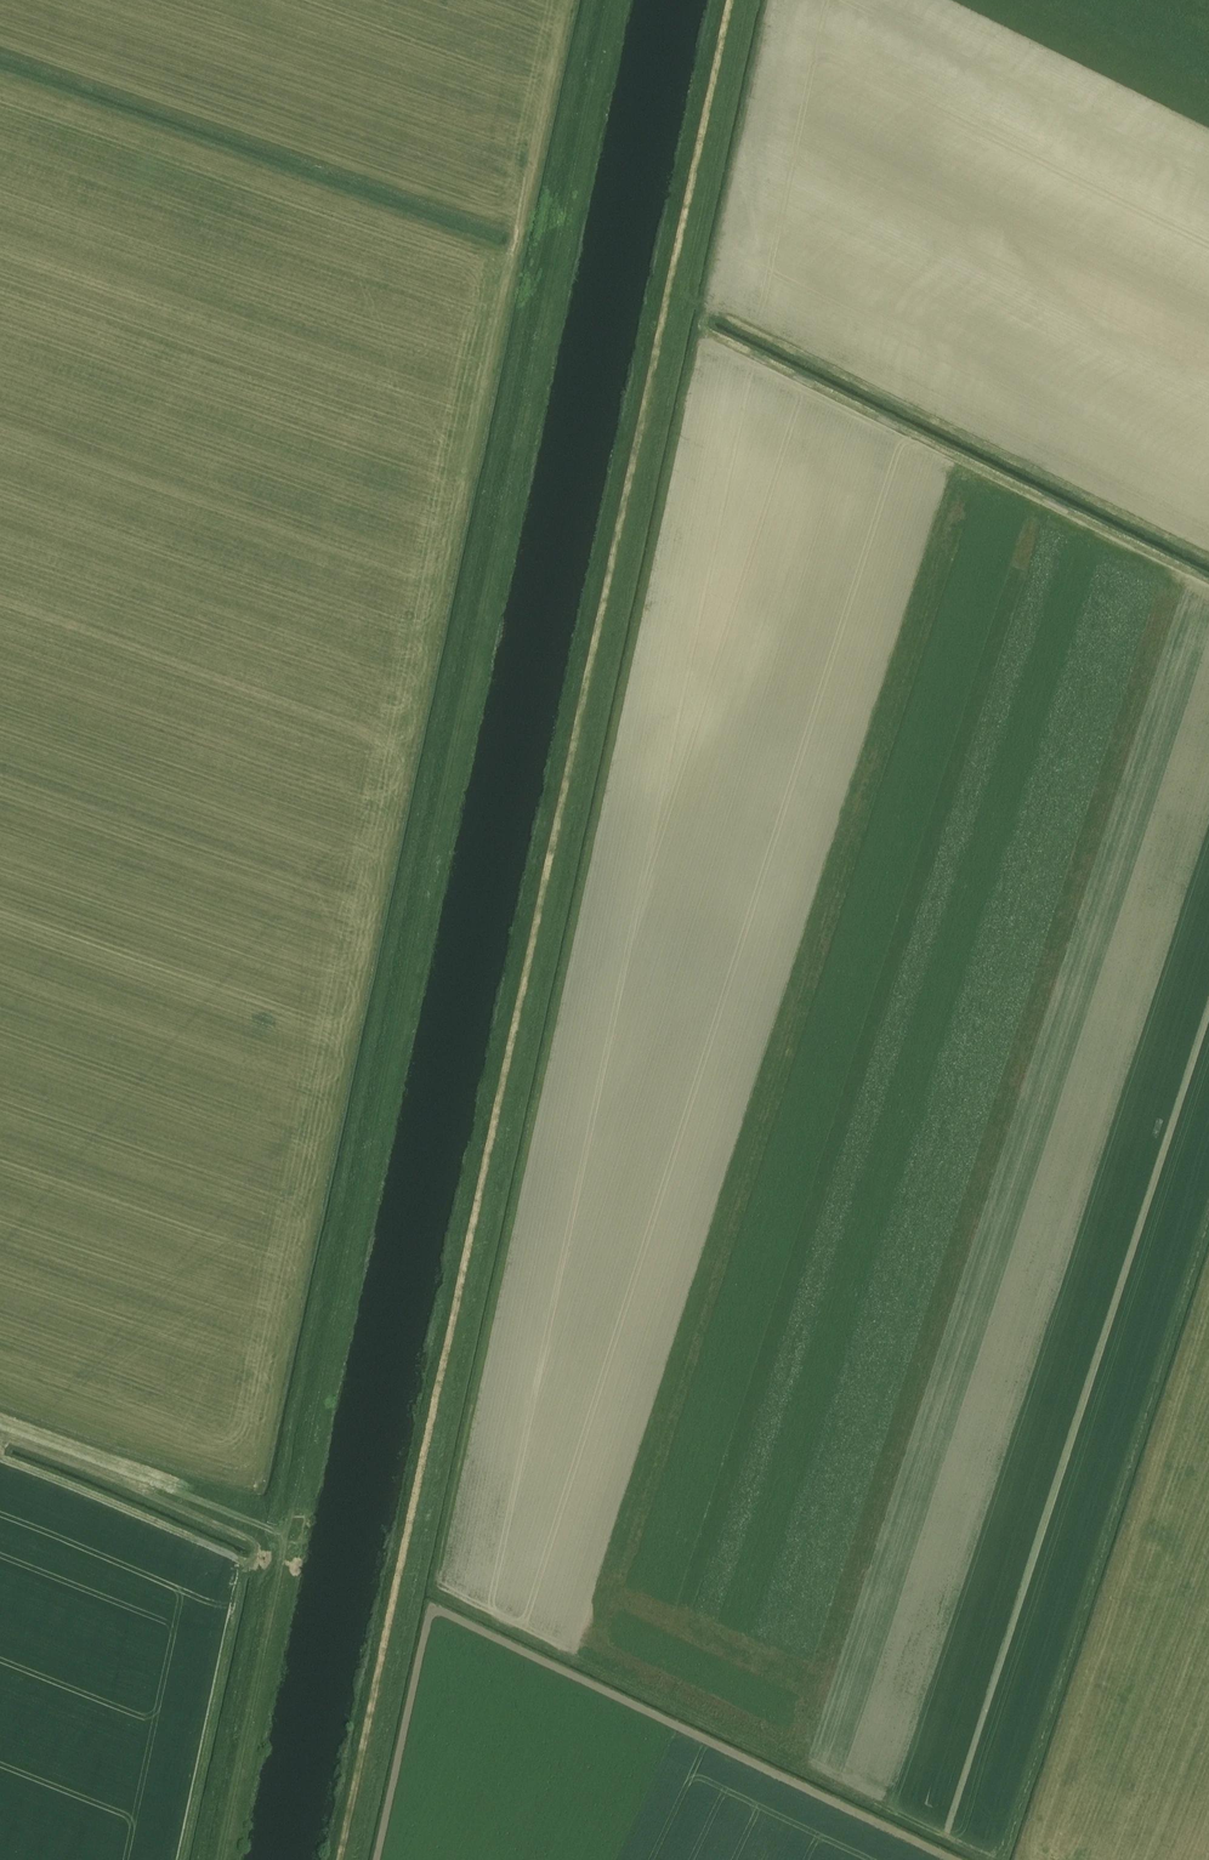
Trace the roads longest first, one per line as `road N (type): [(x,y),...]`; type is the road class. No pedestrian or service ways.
road 1 (track): [(285,1535),(218,1859)]
road 2 (track): [(285,1535),(0,1426)]

